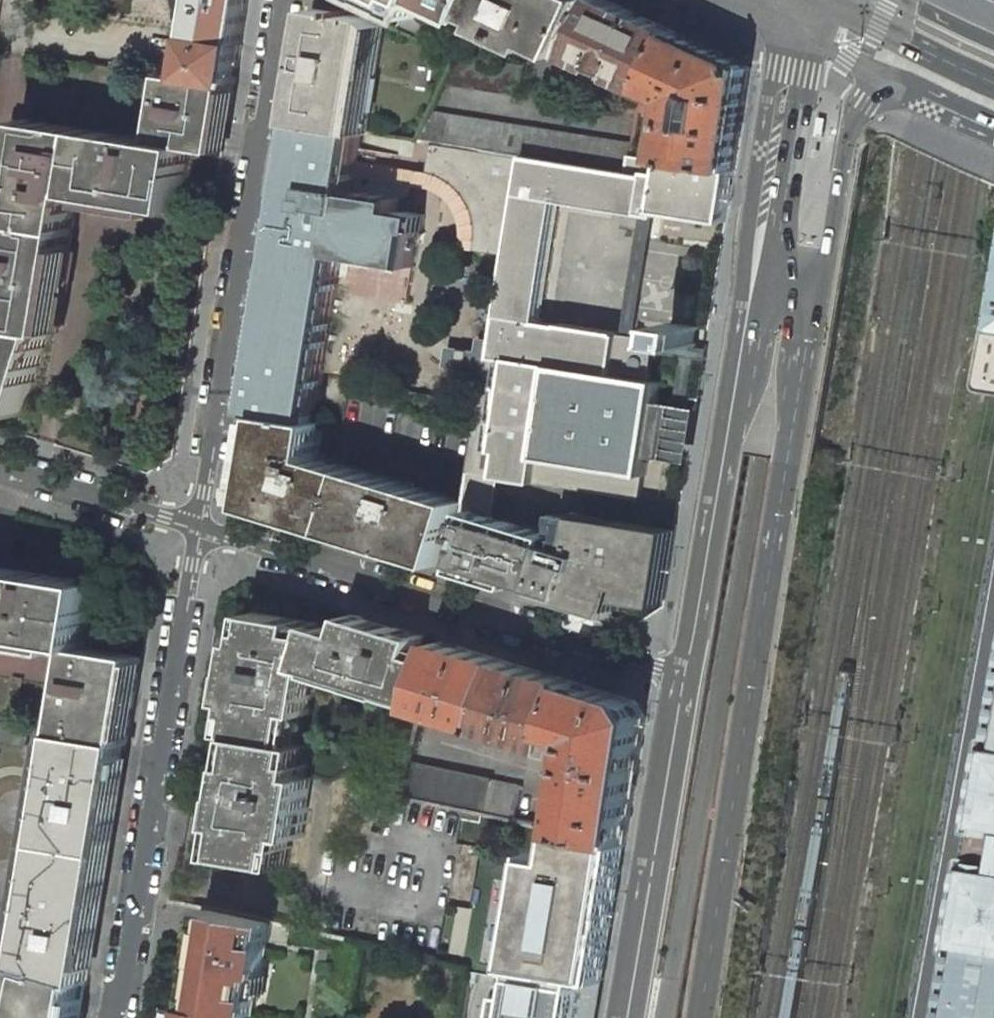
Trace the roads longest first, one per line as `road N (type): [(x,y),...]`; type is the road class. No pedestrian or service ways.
road 1 (residential): [(198,525),(695,679),(637,1017)]
road 2 (primary): [(622,1017),(724,454),(799,182)]
road 3 (primary): [(668,1017),(799,182)]
road 4 (primary): [(699,1017),(796,430)]
road 5 (residential): [(198,525),(286,0)]
road 6 (residential): [(121,1017),(198,525)]
road 7 (primary): [(796,430),(789,372),(799,293),(788,238),(817,45)]
road 8 (primary): [(796,430),(855,122),(866,100),(895,81)]
road 9 (residential): [(0,466),(198,525)]
road 10 (primary): [(799,182),(829,0)]
road 11 (primary): [(993,75),(840,5)]

